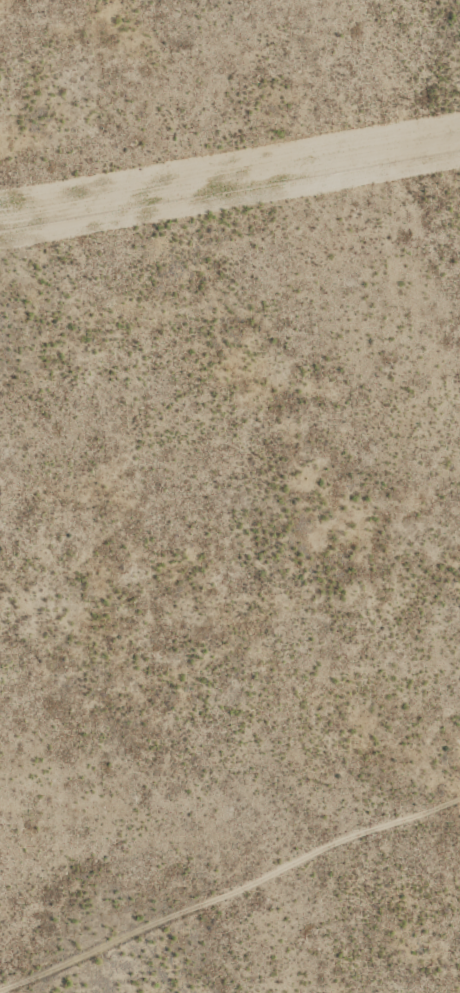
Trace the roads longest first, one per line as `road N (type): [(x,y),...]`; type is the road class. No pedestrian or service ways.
road 1 (track): [(0,964),(459,769)]

